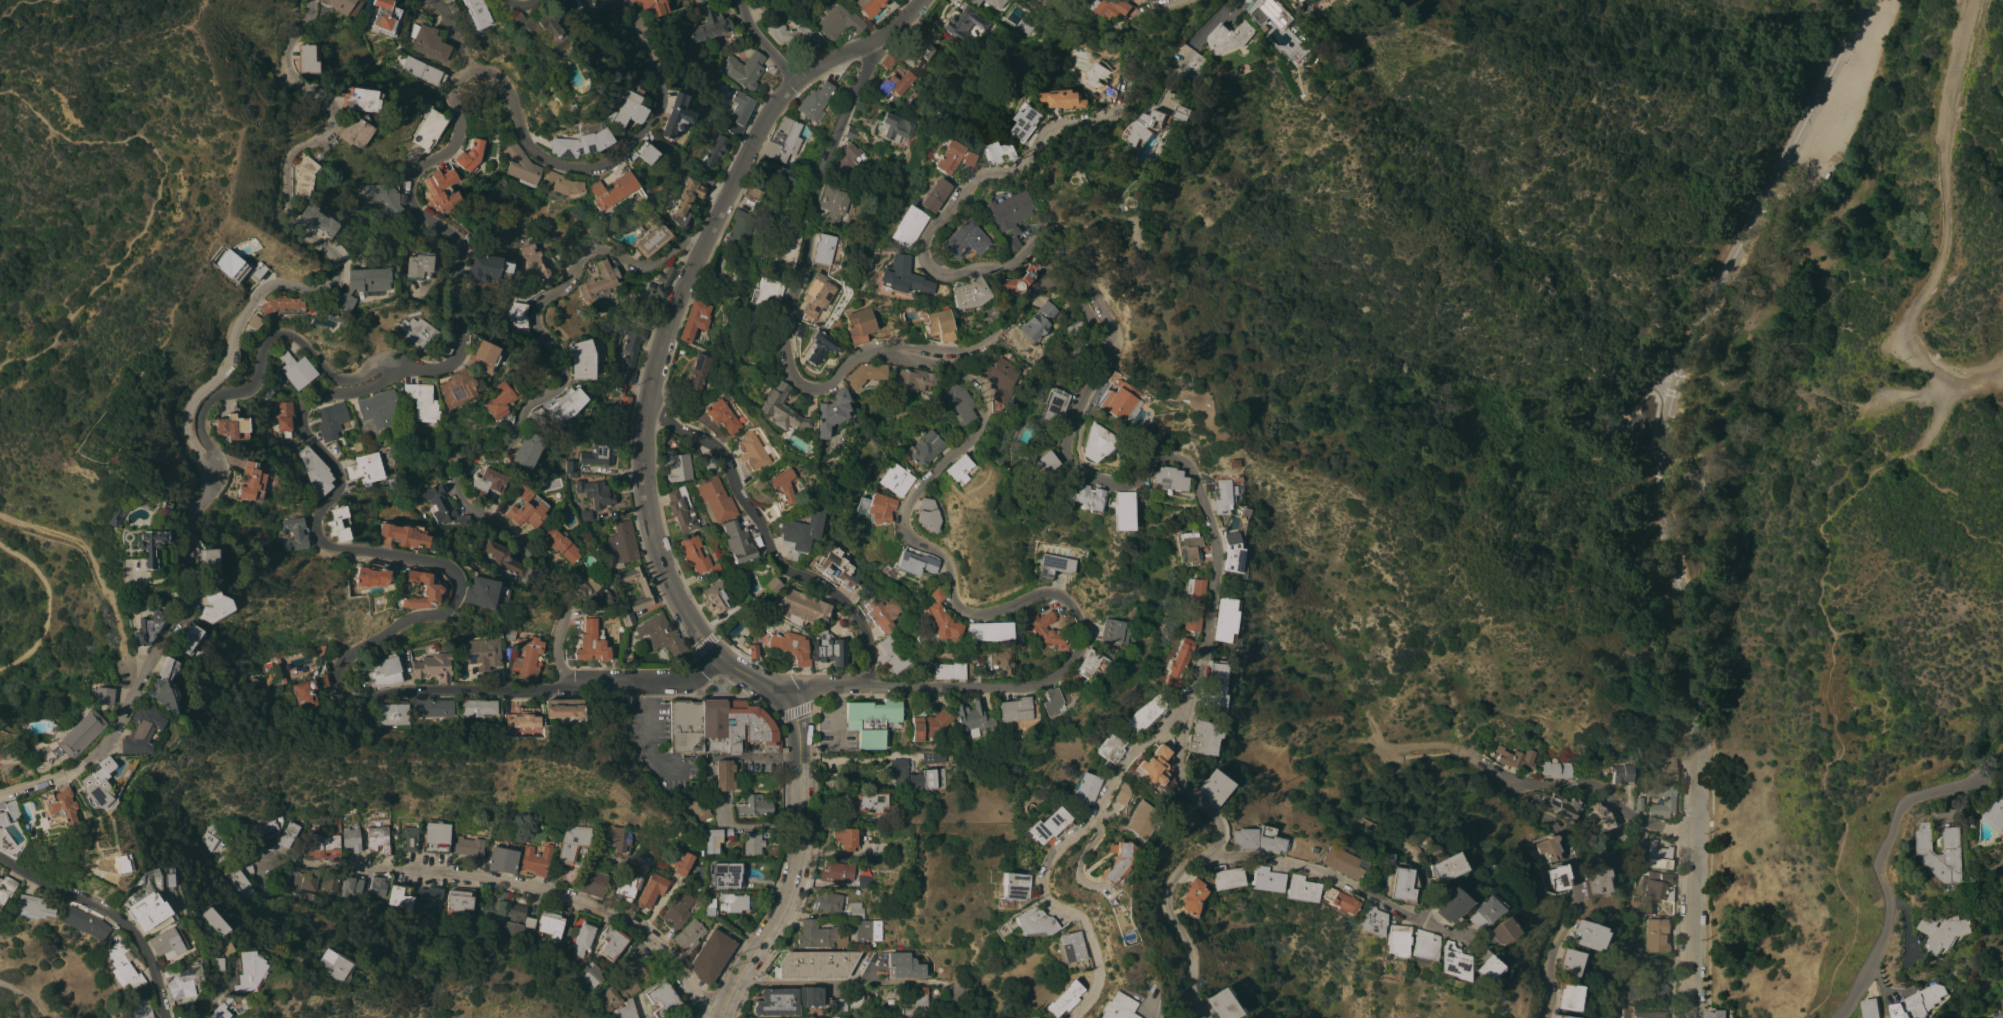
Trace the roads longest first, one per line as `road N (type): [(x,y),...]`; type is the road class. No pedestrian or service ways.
road 1 (residential): [(1198,1017),(1184,988),(1183,948),(1159,896),(1176,868),(1206,850),(1213,830),(1173,785),(1166,757),(1213,552),(1193,472),(1178,456),(1163,455),(1137,477),(1112,483),(1069,470),(1063,460),(1066,419),(1117,341),(1095,295),(1086,241),(1059,230),(1009,261),(944,275),(925,267),(917,246),(966,183),(1022,166),(1063,123),(1112,111),(1144,16),(1184,0)]
road 2 (residential): [(775,692),(866,682),(1030,685),(1066,670),(1083,638),(1062,595),(986,612),(962,609),(947,562),(903,523),(911,498),(981,426),(980,384),(884,352),(858,357),(815,388),(802,388),(786,372),(786,309),(802,271),(808,219),(844,109),(867,68),(867,43)]
road 3 (residential): [(722,659),(670,681),(579,679),(557,687),(348,698),(336,679),(343,660),(410,617),(448,607),(456,592),(439,563),(328,547),(314,529),(340,474),(306,432),(304,409),(330,392),(369,390),(393,370)]
road 4 (residential): [(1692,836),(1693,699),(1658,494),(1674,390),(1705,314),(1870,0)]
road 5 (residential): [(579,679),(557,661),(564,607),(555,579),(495,517),(459,502),(455,464),(463,453),(510,446),(521,411),(562,378),(559,355),(531,314),(564,286),(586,251),(607,248),(644,265),(682,242),(701,248)]
road 6 (residential): [(207,480),(189,435),(191,411),(230,360),(237,325),(265,290),(321,289),(334,268),(329,253),(289,217),(286,196),(293,150),(322,139),(332,116),(328,103),(300,87),(286,60),(312,0)]
road 7 (track): [(1974,0),(1945,129),(1947,242),(1912,333),(1920,355),(1951,381),(2002,380)]
road 8 (residential): [(467,66),(450,86),(457,139),(414,175),(412,193),(415,209),(445,227),(461,249),(453,284),(461,347),(444,368),(393,370)]
road 9 (residential): [(207,480),(185,537),(187,598),(148,654),(109,736),(52,779),(0,794)]
road 10 (residential): [(1066,1017),(1089,975),(1085,955),(1071,916),(1036,898),(1034,880),(1051,848),(1088,816),(1122,754),(1177,708)]
road 11 (residential): [(467,66),(502,77),(527,142),(542,159),(565,169),(606,165),(659,103),(629,0)]
road 12 (residential): [(646,410),(724,457),(772,556),(854,613),(866,641),(866,682)]
road 13 (tertiary): [(796,79),(771,111),(670,312),(646,410)]
road 14 (tertiary): [(716,1017),(778,913),(800,846),(797,730),(775,692)]
road 15 (residential): [(705,1017),(662,946),(624,918),(527,885),(413,868)]
road 16 (tertiary): [(775,692),(722,659),(674,593),(646,514),(646,410)]
road 17 (residential): [(1837,1017),(1882,938),(1889,899),(1880,865),(1900,811),(1999,770)]
road 18 (residential): [(393,370),(348,380),(321,369),(298,339),(269,338),(257,381),(207,408),(202,421),(215,453),(207,480)]
road 19 (residential): [(1110,349),(1074,292),(1051,282),(984,342),(884,352)]
road 20 (residential): [(1522,783),(1511,790),(1556,830),(1573,889),(1548,959),(1543,1017)]
road 21 (residential): [(161,1017),(144,957),(123,923),(90,899),(0,859)]
road 22 (track): [(137,676),(122,656),(89,547),(0,514)]
road 23 (residential): [(1692,836),(1635,820),(1592,787),(1531,785),(1477,762)]
road 24 (residential): [(1206,850),(1306,868),(1415,920)]
road 25 (tertiary): [(1691,1017),(1692,836)]
road 26 (track): [(0,545),(28,562),(47,591),(36,643),(0,667)]
road 27 (residential): [(921,0),(894,32),(796,79)]

